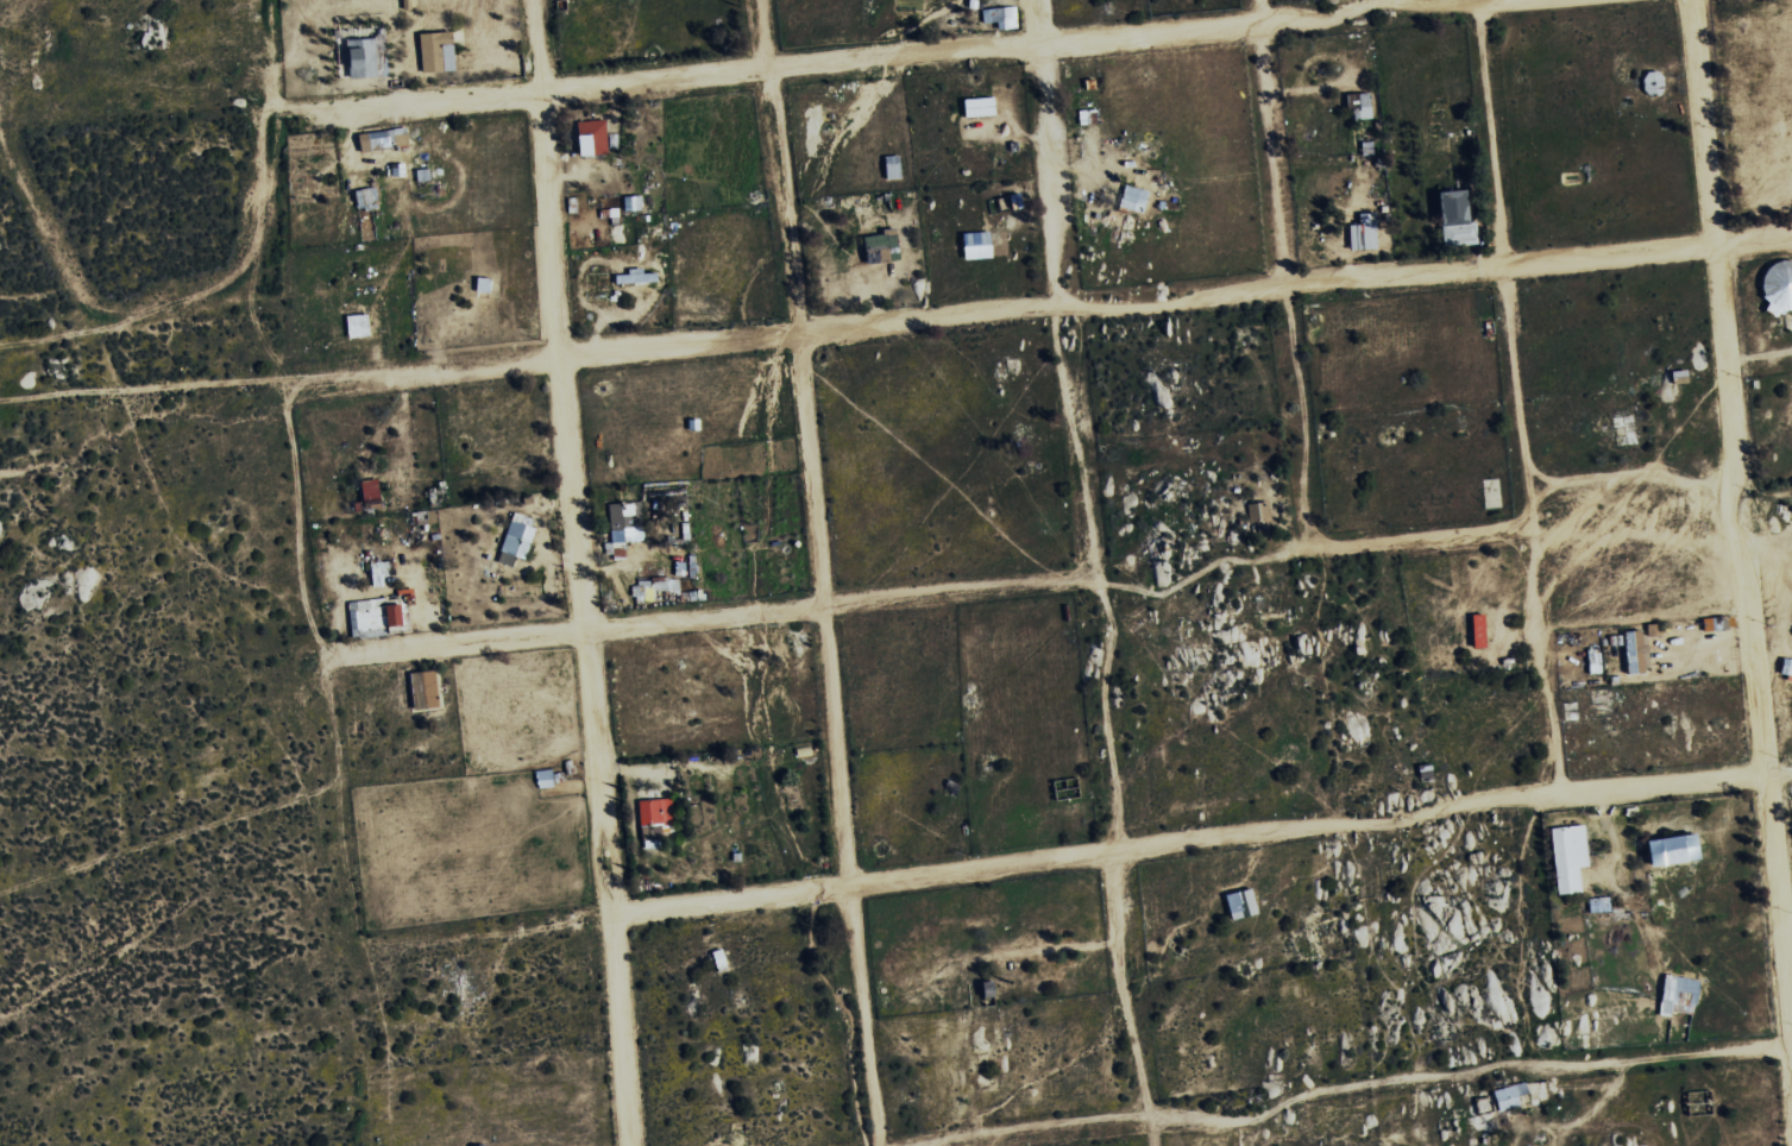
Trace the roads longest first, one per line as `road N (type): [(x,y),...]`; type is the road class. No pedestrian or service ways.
road 1 (residential): [(283,379),(1791,238)]
road 2 (residential): [(287,109),(540,94),(1491,0)]
road 3 (residential): [(611,915),(1558,795),(1791,775)]
road 4 (residential): [(1036,0),(1093,574),(1119,966),(1153,1145)]
road 5 (residential): [(756,0),(881,1145)]
road 6 (residential): [(532,0),(632,1145)]
road 7 (residential): [(1690,0),(1791,1044)]
road 8 (residential): [(1558,795),(1478,0)]
road 9 (residential): [(328,655),(1093,574)]
road 10 (residential): [(1260,0),(1309,549)]
road 11 (residential): [(283,379),(250,321),(249,296),(260,127),(270,113),(287,109)]
road 12 (residential): [(0,400),(283,379)]
road 13 (residential): [(283,379),(301,598),(328,655)]
road 14 (residential): [(1093,574),(1153,591),(1221,561),(1309,549)]
road 15 (residential): [(1309,549),(1529,523)]
road 16 (residential): [(1734,480),(1527,487)]

